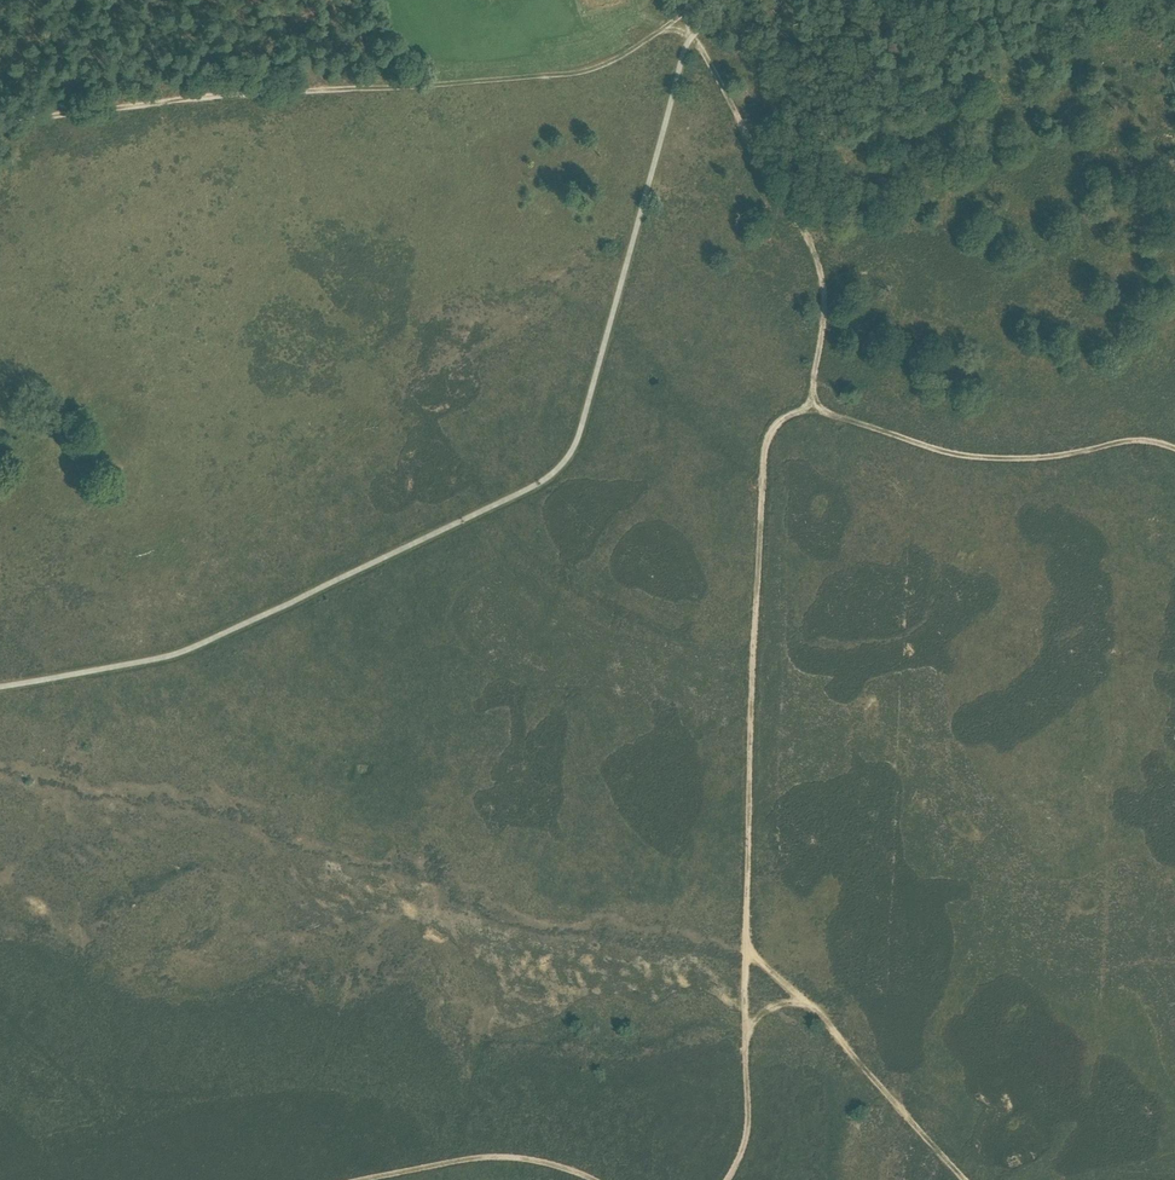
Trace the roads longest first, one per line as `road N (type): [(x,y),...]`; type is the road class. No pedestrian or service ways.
road 1 (track): [(667,26),(605,65),(574,74),(212,95),(0,129)]
road 2 (track): [(811,409),(959,458),(1042,461),(1147,439),(1174,448)]
road 3 (track): [(746,946),(970,1179)]

